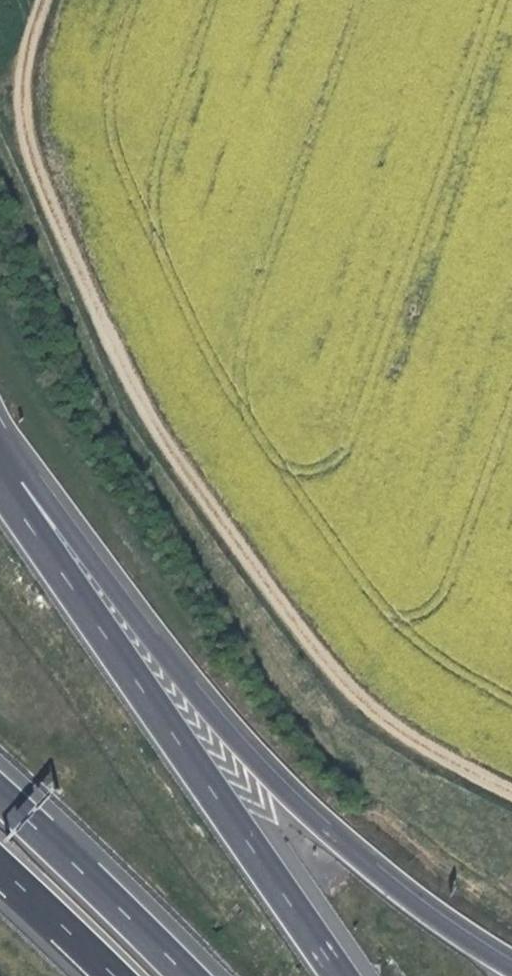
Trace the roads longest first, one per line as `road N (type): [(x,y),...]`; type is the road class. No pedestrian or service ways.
road 1 (track): [(511,778),(361,705),(250,570),(120,365),(35,156),(27,74),(52,0)]
road 2 (motorway): [(511,969),(349,850),(241,740),(64,521),(13,477)]
road 3 (motorway): [(340,975),(41,540),(13,477)]
road 4 (motorway): [(192,975),(0,791)]
road 5 (motorway): [(0,862),(118,975)]

